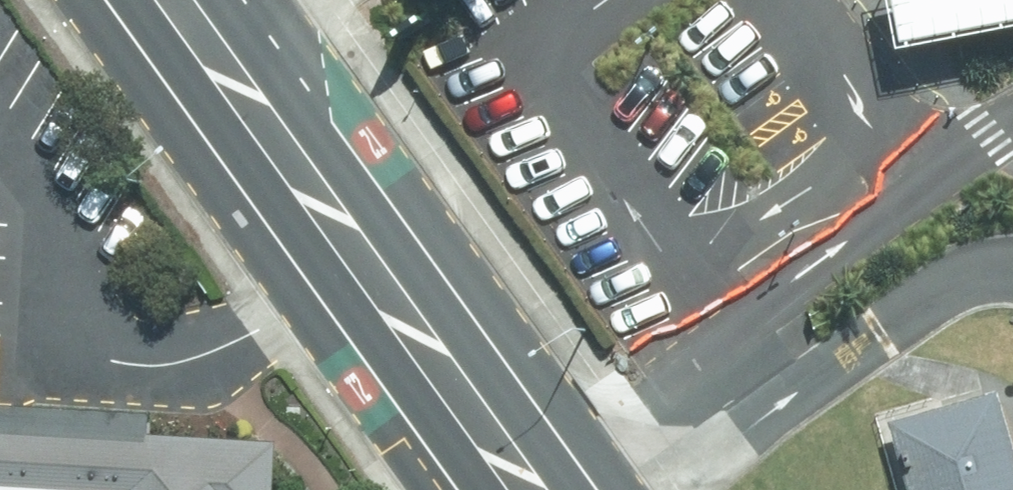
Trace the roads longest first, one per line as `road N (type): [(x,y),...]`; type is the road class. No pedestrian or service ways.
road 1 (track): [(501,489),(1012,121)]
road 2 (secondary): [(225,0),(576,489)]
road 3 (secondary): [(461,489),(111,0)]

